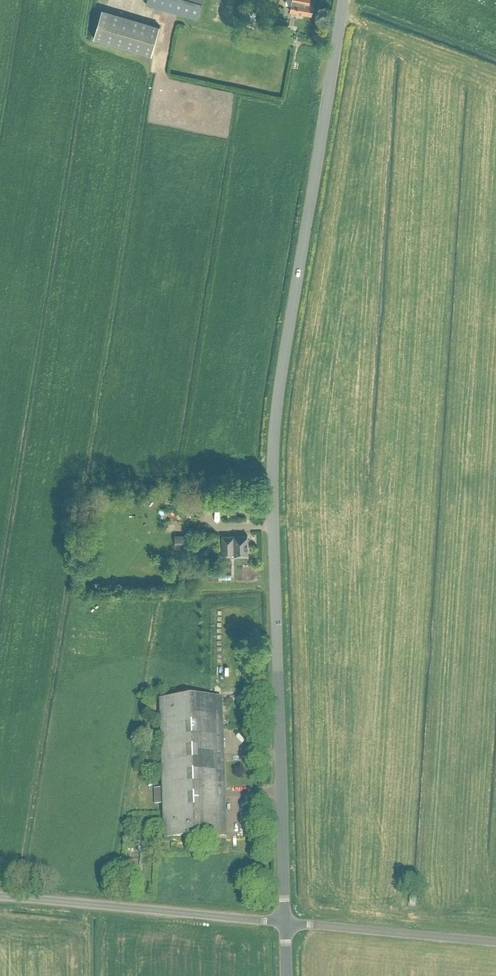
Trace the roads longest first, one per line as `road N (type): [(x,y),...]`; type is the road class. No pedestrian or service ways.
road 1 (unclassified): [(284,923),(272,460),(343,0)]
road 2 (unclassified): [(284,923),(0,896)]
road 3 (unclassified): [(284,923),(495,943)]

